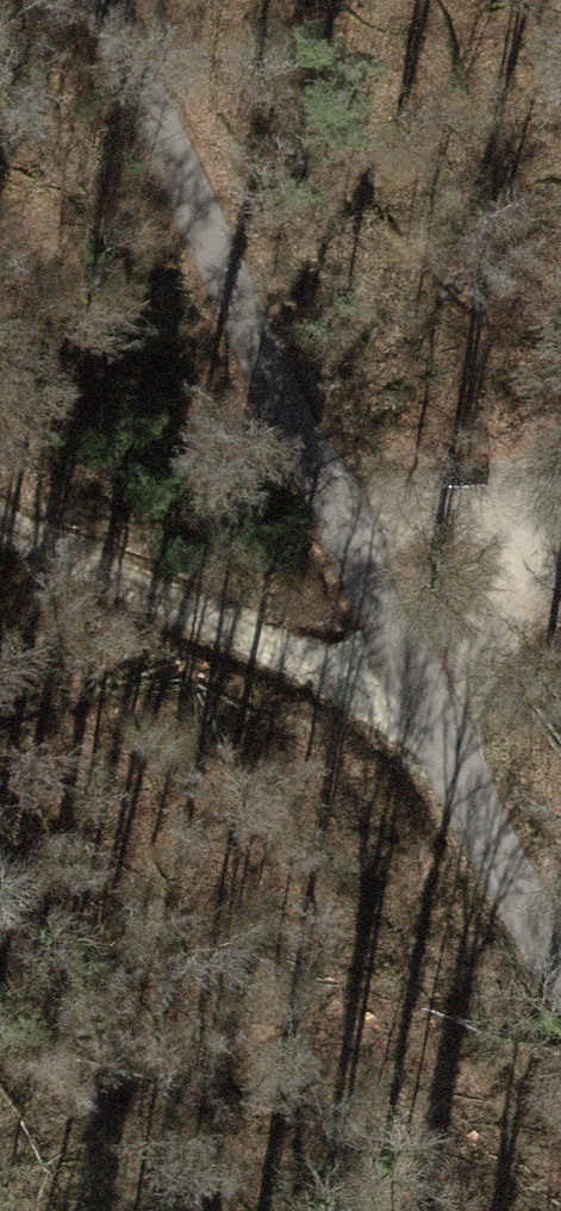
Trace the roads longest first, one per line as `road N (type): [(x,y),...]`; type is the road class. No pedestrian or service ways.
road 1 (unclassified): [(560,946),(413,707),(108,0)]
road 2 (track): [(560,556),(413,707),(0,529)]
road 3 (track): [(327,498),(560,505)]

